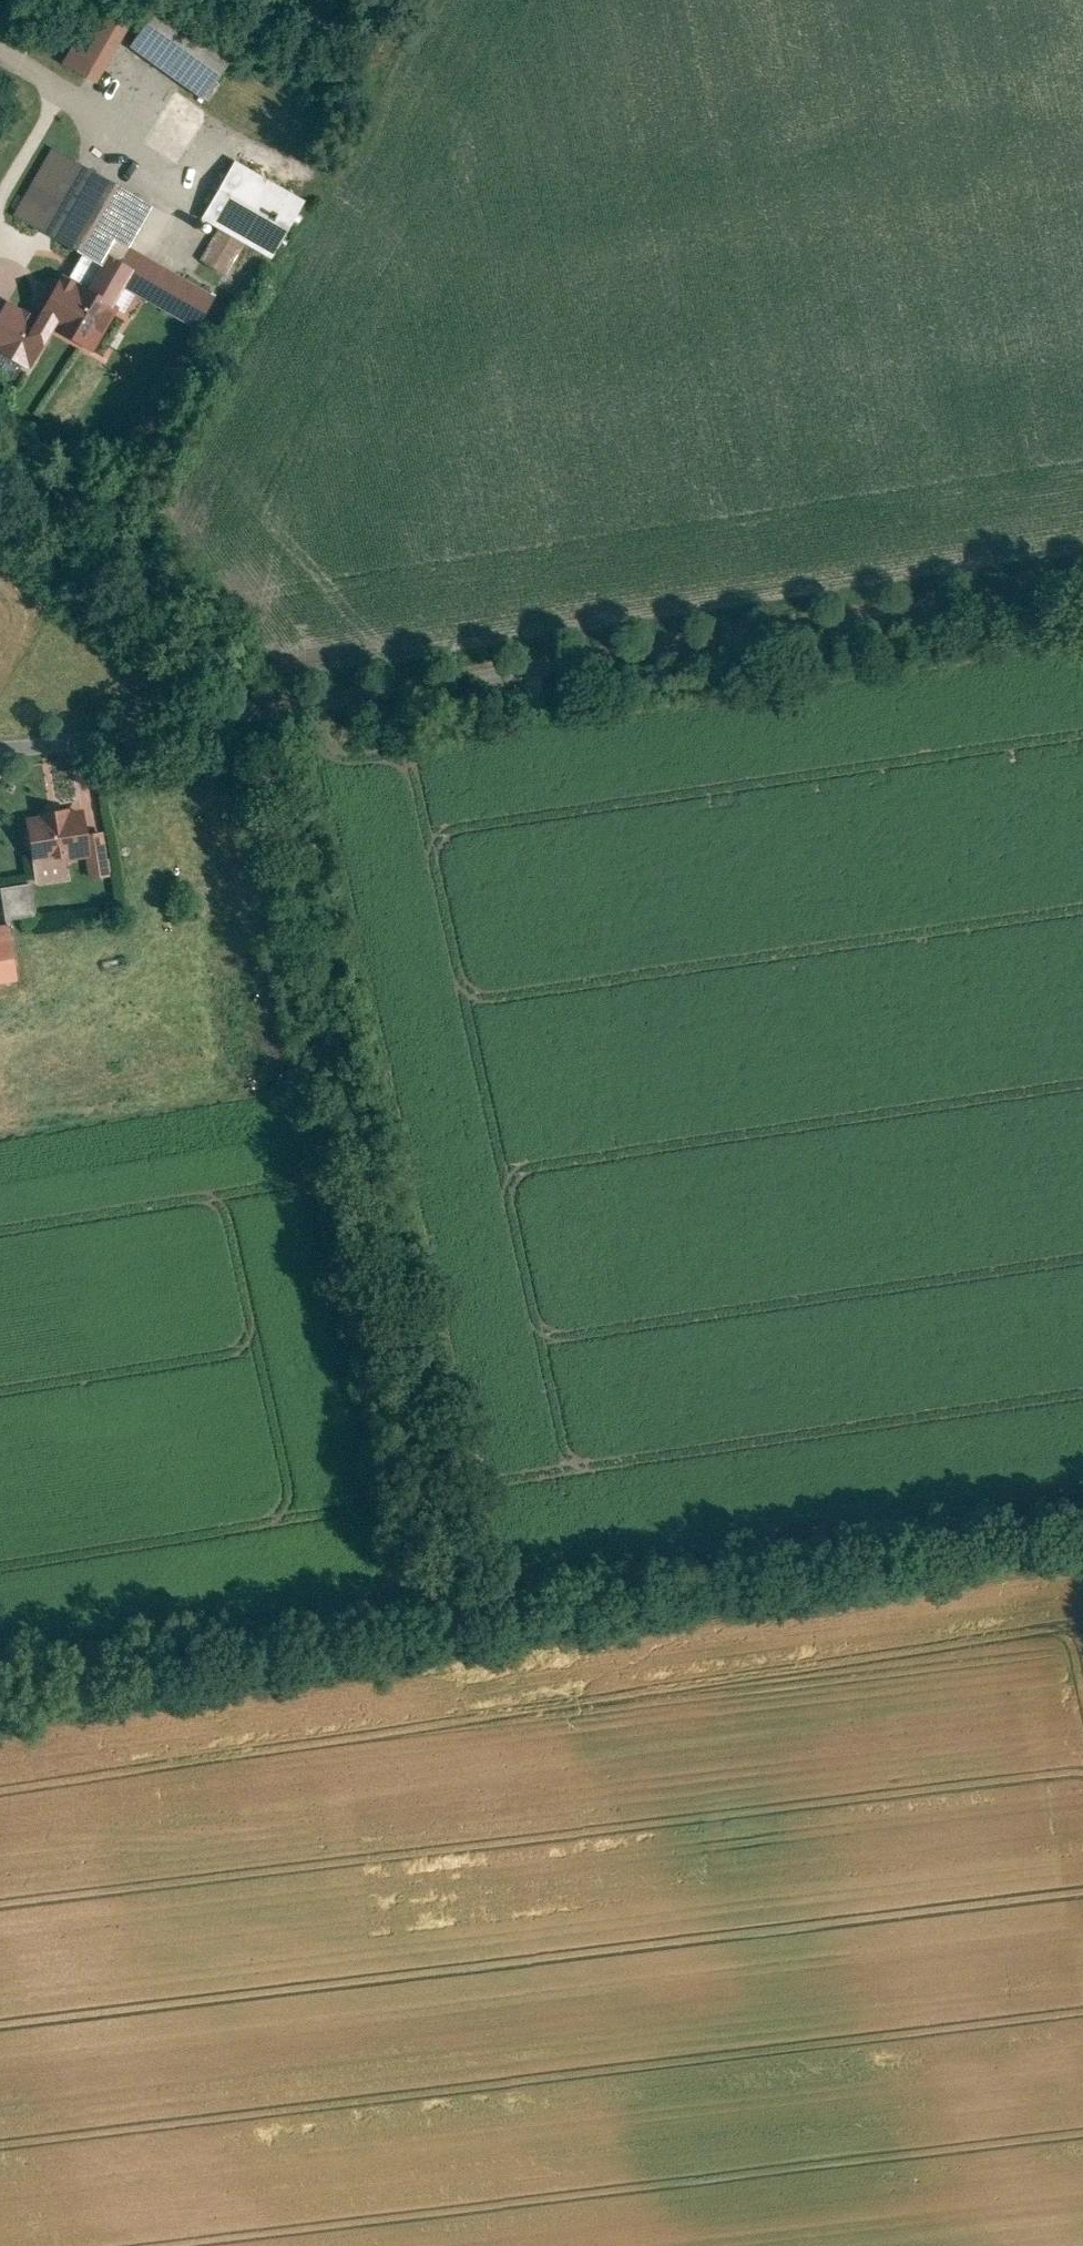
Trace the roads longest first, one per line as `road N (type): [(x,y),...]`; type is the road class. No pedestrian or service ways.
road 1 (unclassified): [(0,755),(46,755),(1082,594)]

